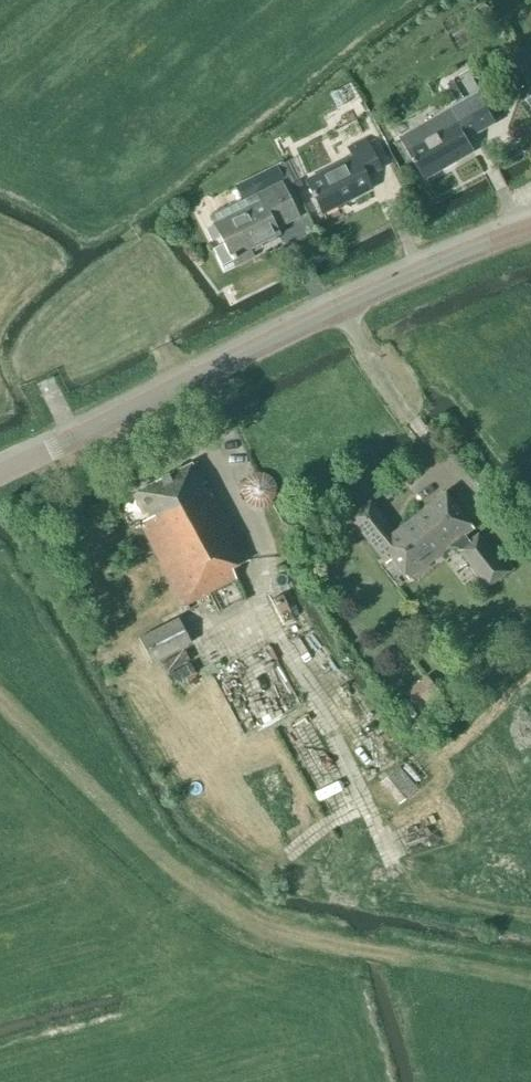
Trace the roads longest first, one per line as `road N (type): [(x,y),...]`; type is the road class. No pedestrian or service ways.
road 1 (track): [(0,688),(211,892),(280,933),(530,976)]
road 2 (tertiary): [(0,478),(453,257),(530,228)]

